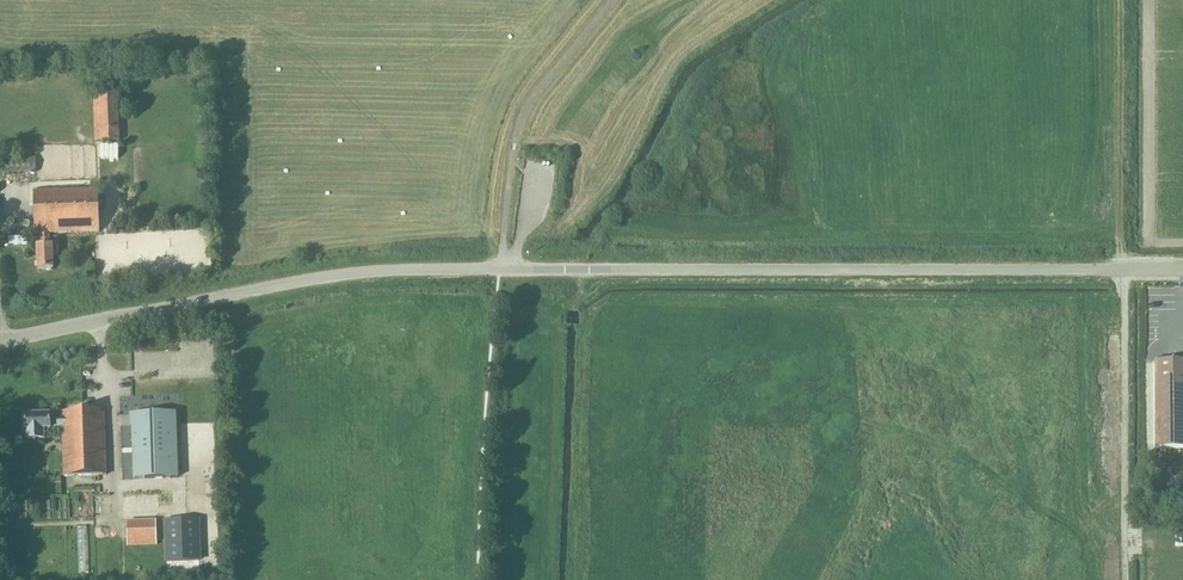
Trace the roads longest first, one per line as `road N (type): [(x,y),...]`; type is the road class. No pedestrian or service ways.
road 1 (unclassified): [(1182,269),(399,270),(0,341)]
road 2 (track): [(1124,268),(1126,579)]
road 3 (track): [(1119,0),(1119,268)]

